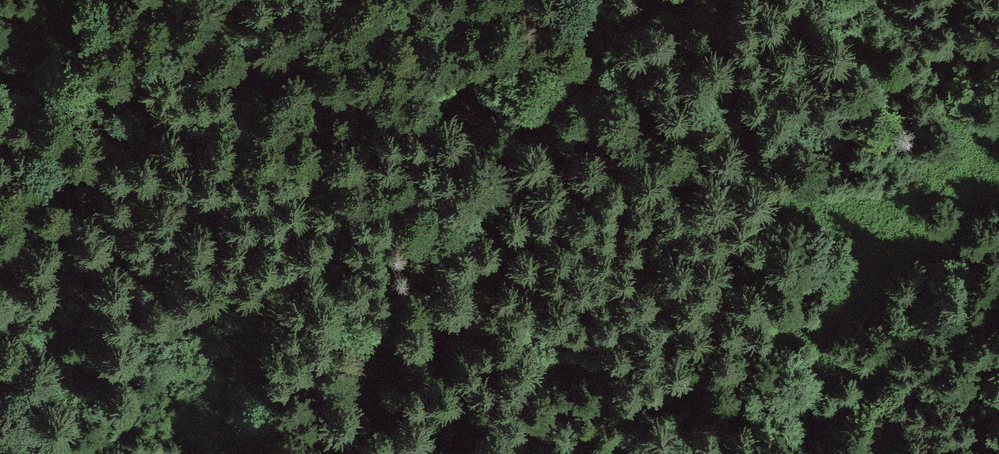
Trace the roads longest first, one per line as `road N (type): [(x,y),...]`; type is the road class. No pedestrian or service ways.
road 1 (track): [(619,0),(525,108),(476,194),(418,260),(313,348),(251,453)]
road 2 (track): [(695,453),(740,378),(772,202),(868,0)]
road 3 (track): [(309,0),(242,20),(185,58),(0,266)]

